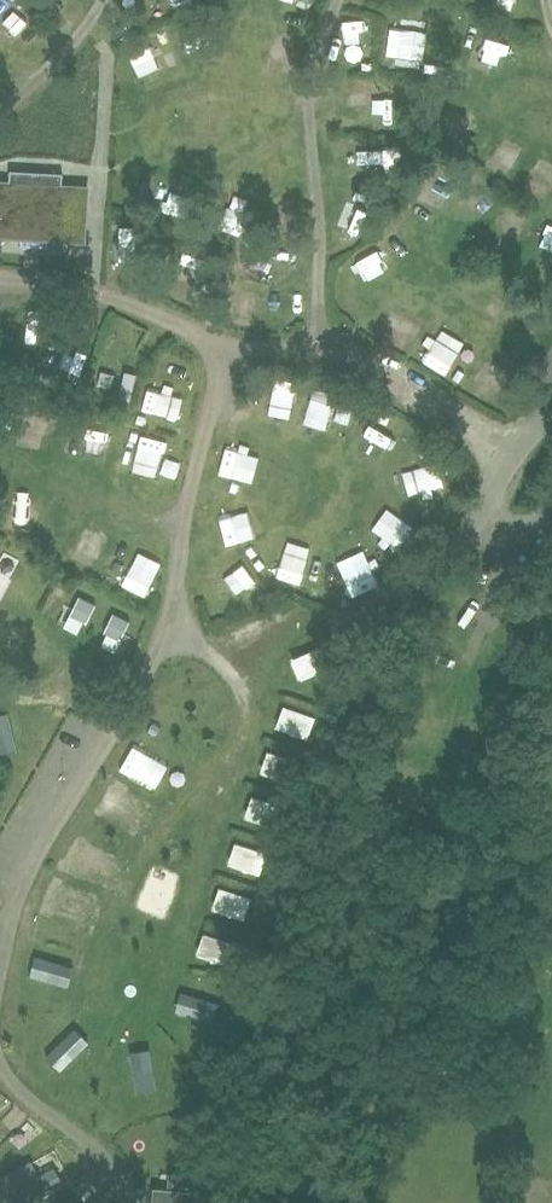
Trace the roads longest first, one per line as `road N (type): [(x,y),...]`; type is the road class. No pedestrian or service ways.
road 1 (unclassified): [(240,1202),(279,981),(379,667),(490,486),(551,416)]

